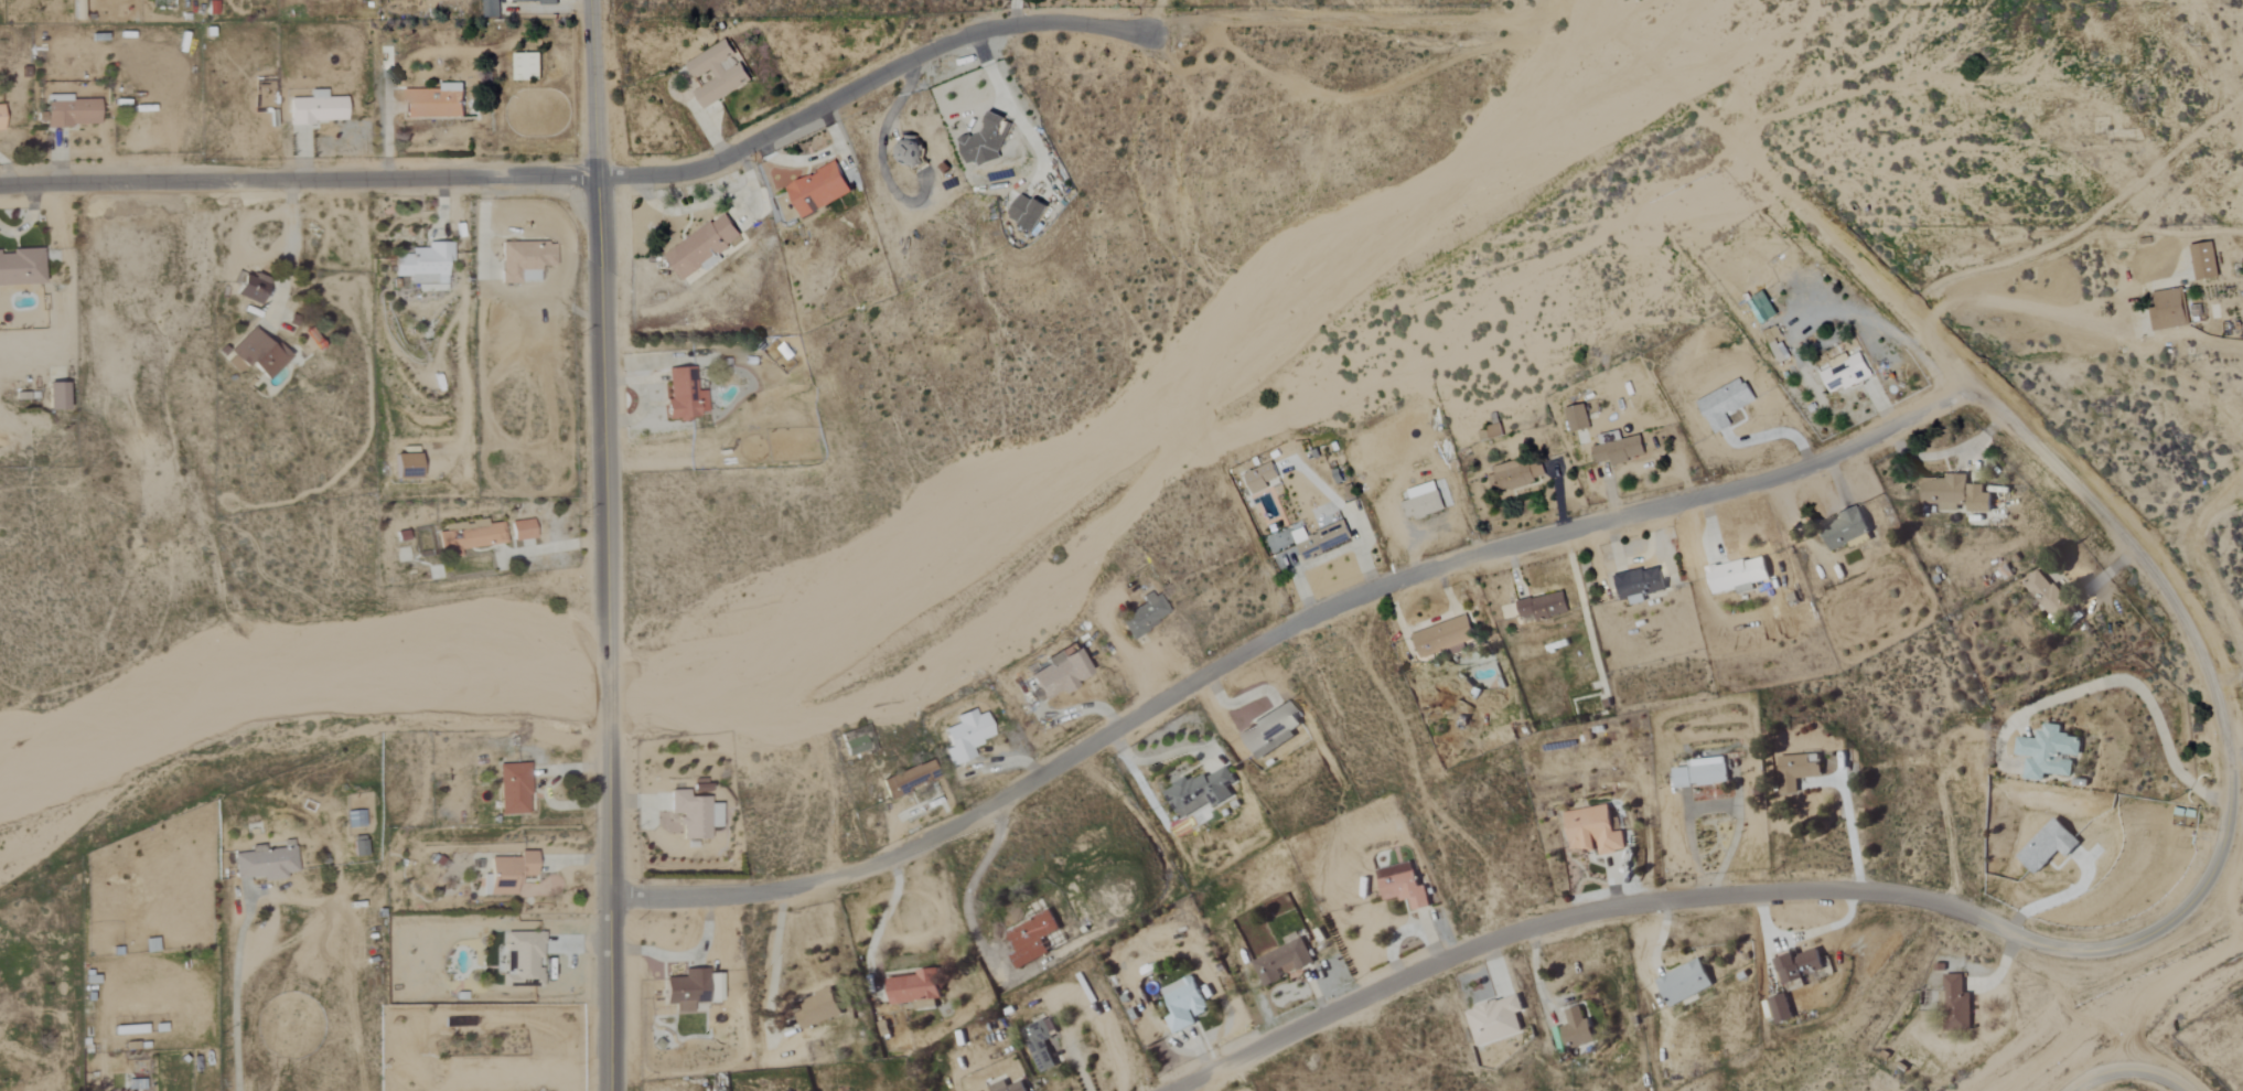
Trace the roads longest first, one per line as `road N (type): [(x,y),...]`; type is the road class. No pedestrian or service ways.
road 1 (residential): [(610,899),(783,895),(860,873),(1017,794),(1292,630),(1397,584),(1820,466),(1971,384)]
road 2 (residential): [(0,186),(684,174),(955,40),(1033,24),(1146,32)]
road 3 (tertiary): [(612,1090),(591,0)]
road 4 (residential): [(1182,1090),(1479,948),(1598,912),(1861,892),(1913,898),(2056,949),(2106,952)]
road 5 (residential): [(2106,952),(2169,923),(2196,899),(2219,858),(2230,819),(2223,728),(2190,629),(2148,566),(1971,384)]
road 6 (residential): [(1971,384),(1752,160)]
road 7 (track): [(1752,160),(1740,60),(1559,0)]

